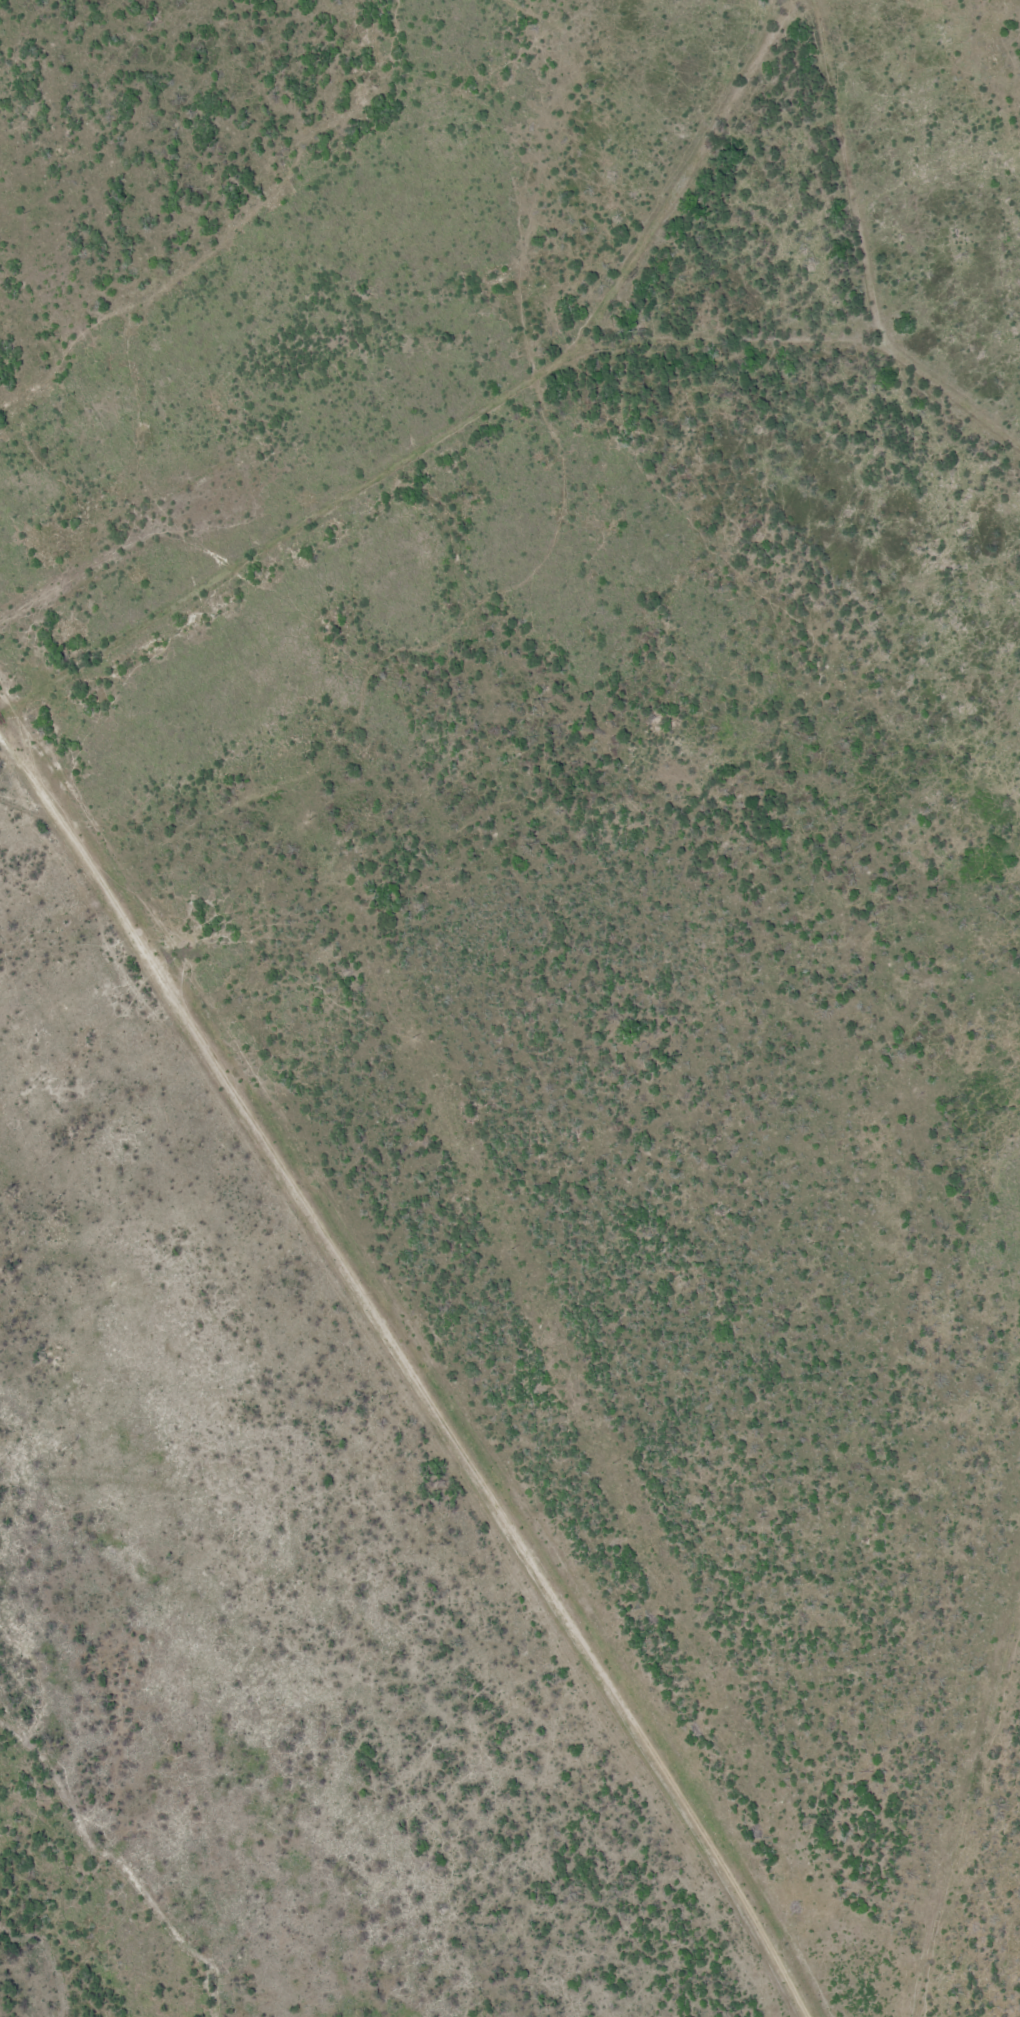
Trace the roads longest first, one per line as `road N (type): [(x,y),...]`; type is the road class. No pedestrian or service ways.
road 1 (track): [(784,2016),(715,1886),(517,1580),(487,1507),(0,710)]

